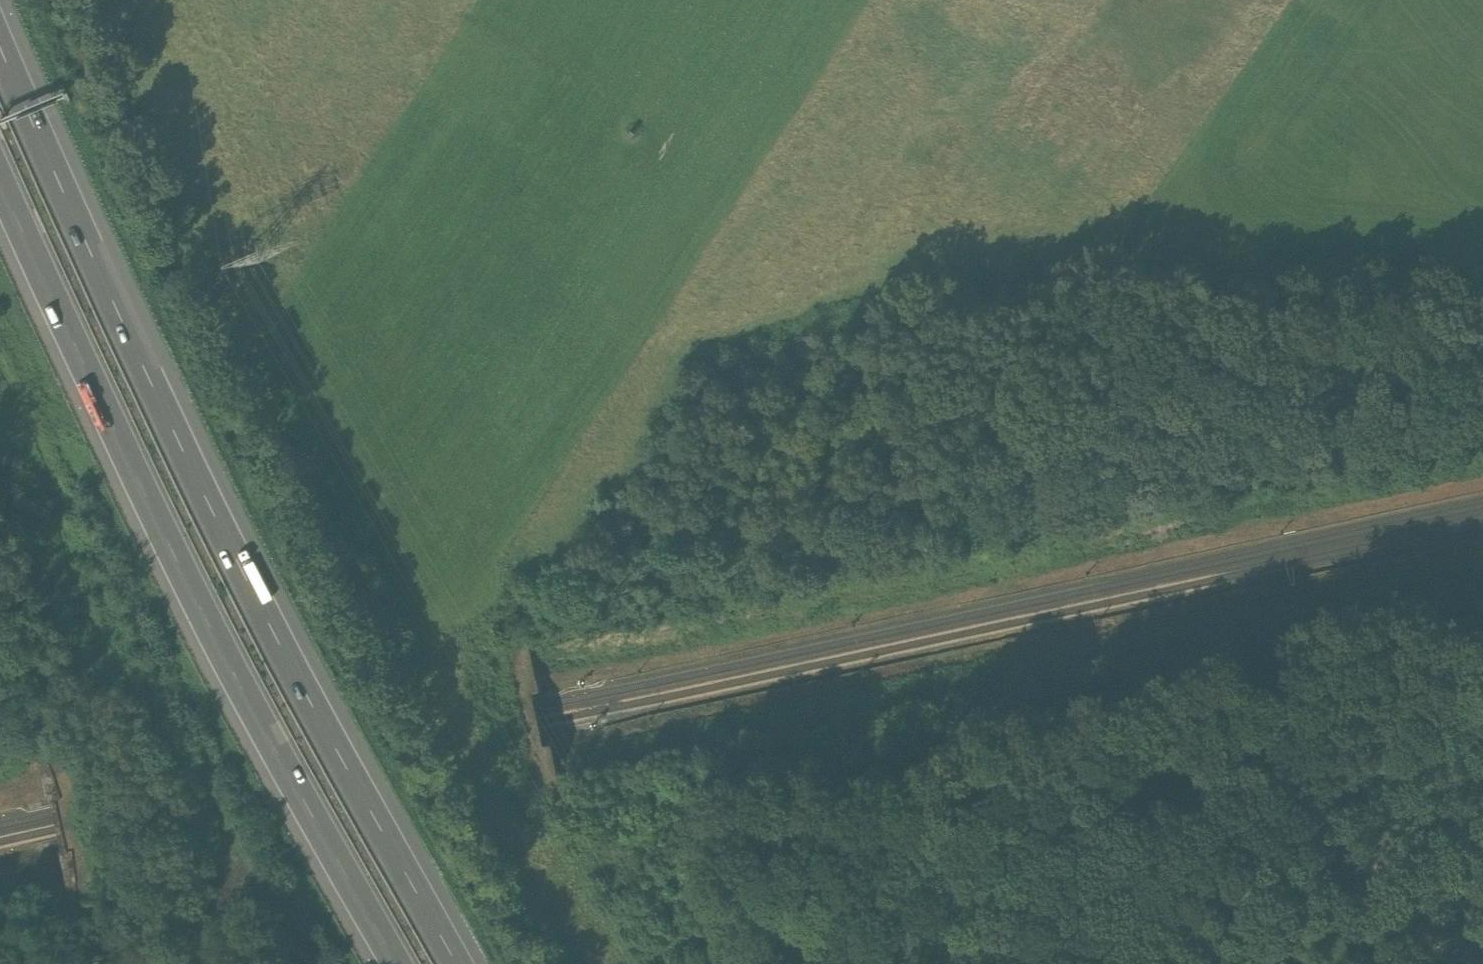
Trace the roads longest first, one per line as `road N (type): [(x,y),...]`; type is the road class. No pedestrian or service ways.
road 1 (motorway): [(457,963),(209,507),(0,50)]
road 2 (motorway): [(0,162),(171,536),(396,963)]
road 3 (track): [(325,963),(192,738),(0,329)]

